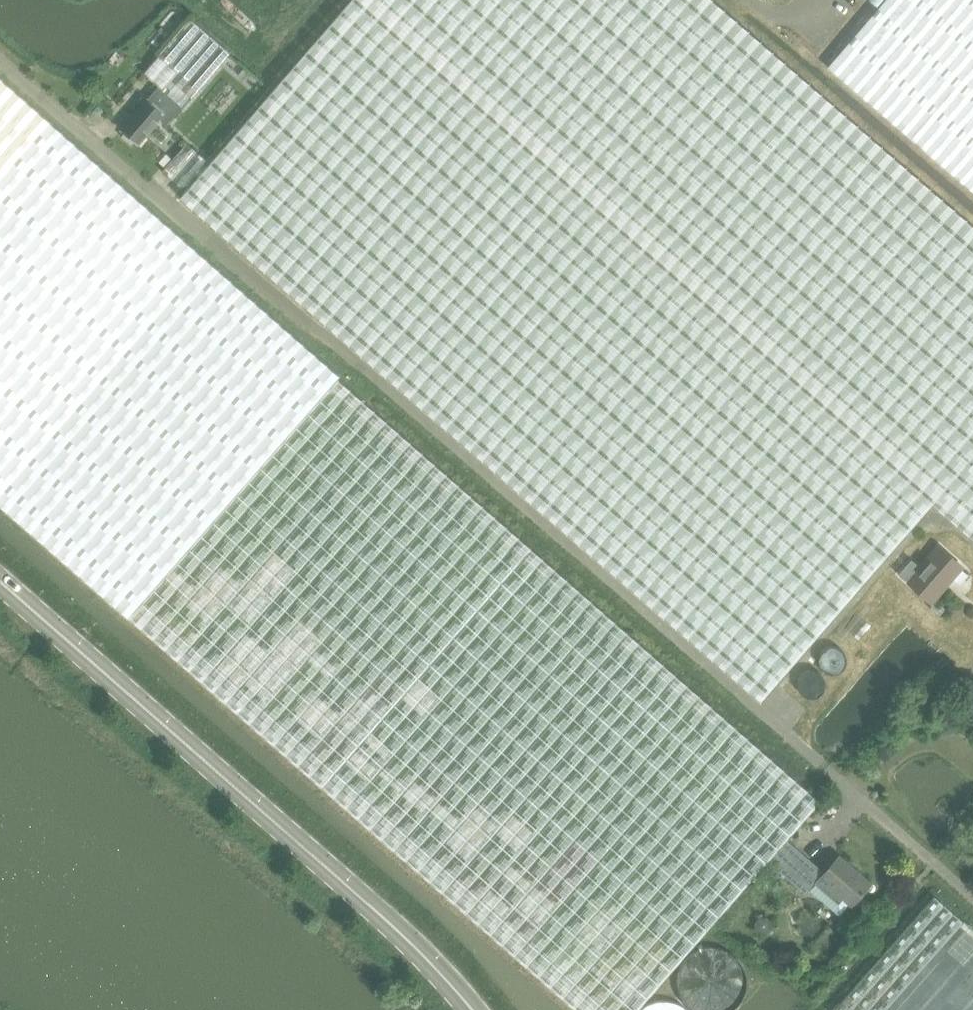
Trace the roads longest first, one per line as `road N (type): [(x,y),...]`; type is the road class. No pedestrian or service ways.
road 1 (unclassified): [(0,61),(822,765)]
road 2 (tertiary): [(0,579),(450,980),(474,1009)]

